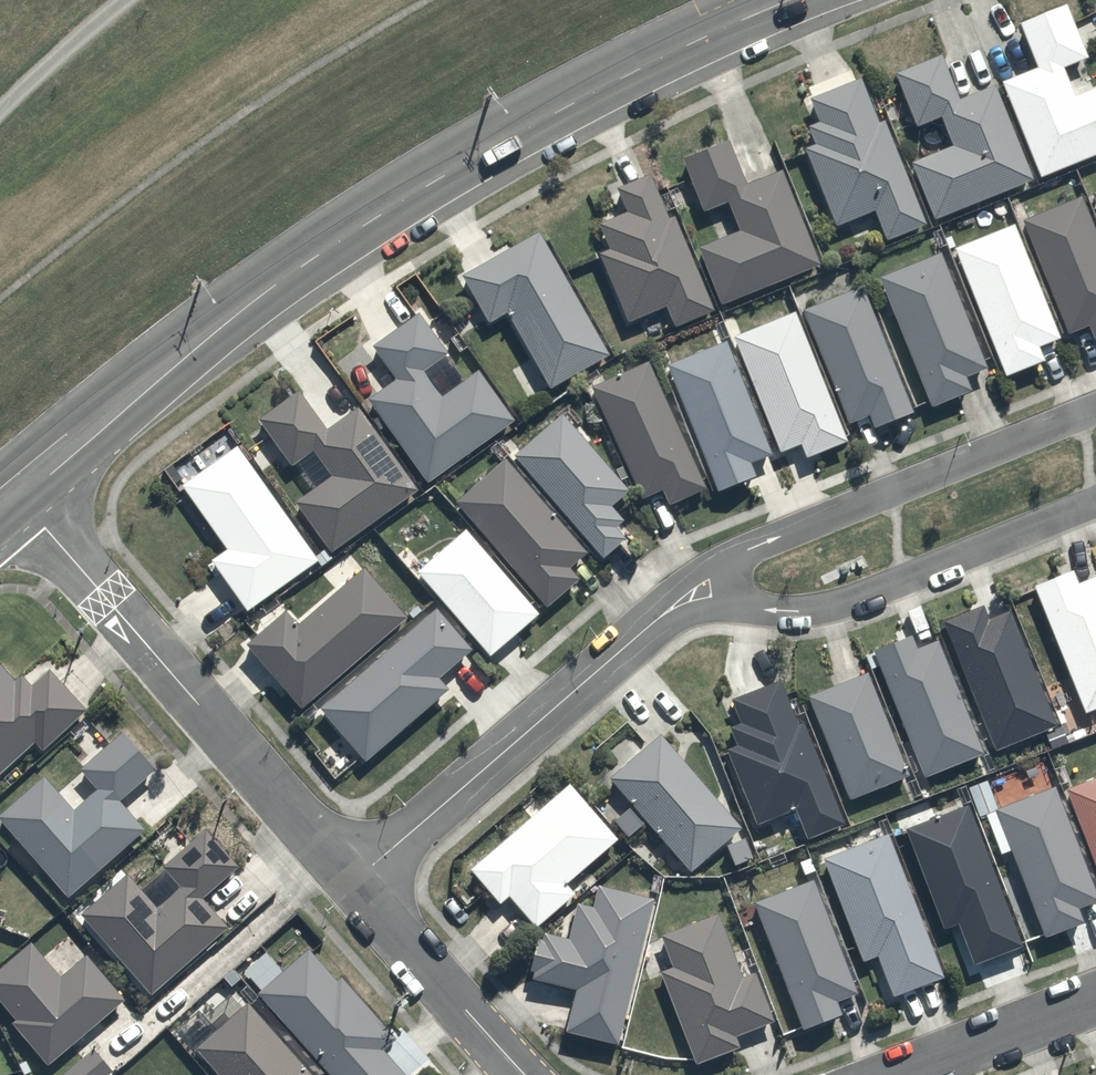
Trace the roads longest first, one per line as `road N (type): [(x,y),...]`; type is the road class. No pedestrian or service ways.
road 1 (secondary): [(16,491),(252,300),(432,182),(788,0)]
road 2 (residential): [(359,882),(16,491)]
road 3 (residential): [(749,553),(1095,410)]
road 4 (residential): [(625,650),(359,882)]
road 5 (residential): [(1095,509),(822,612),(773,612)]
road 6 (residential): [(531,1074),(359,882)]
road 7 (residential): [(1095,1001),(898,1074)]
road 8 (residential): [(625,650),(705,577),(749,553)]
road 9 (residential): [(773,612),(716,616),(625,650)]

